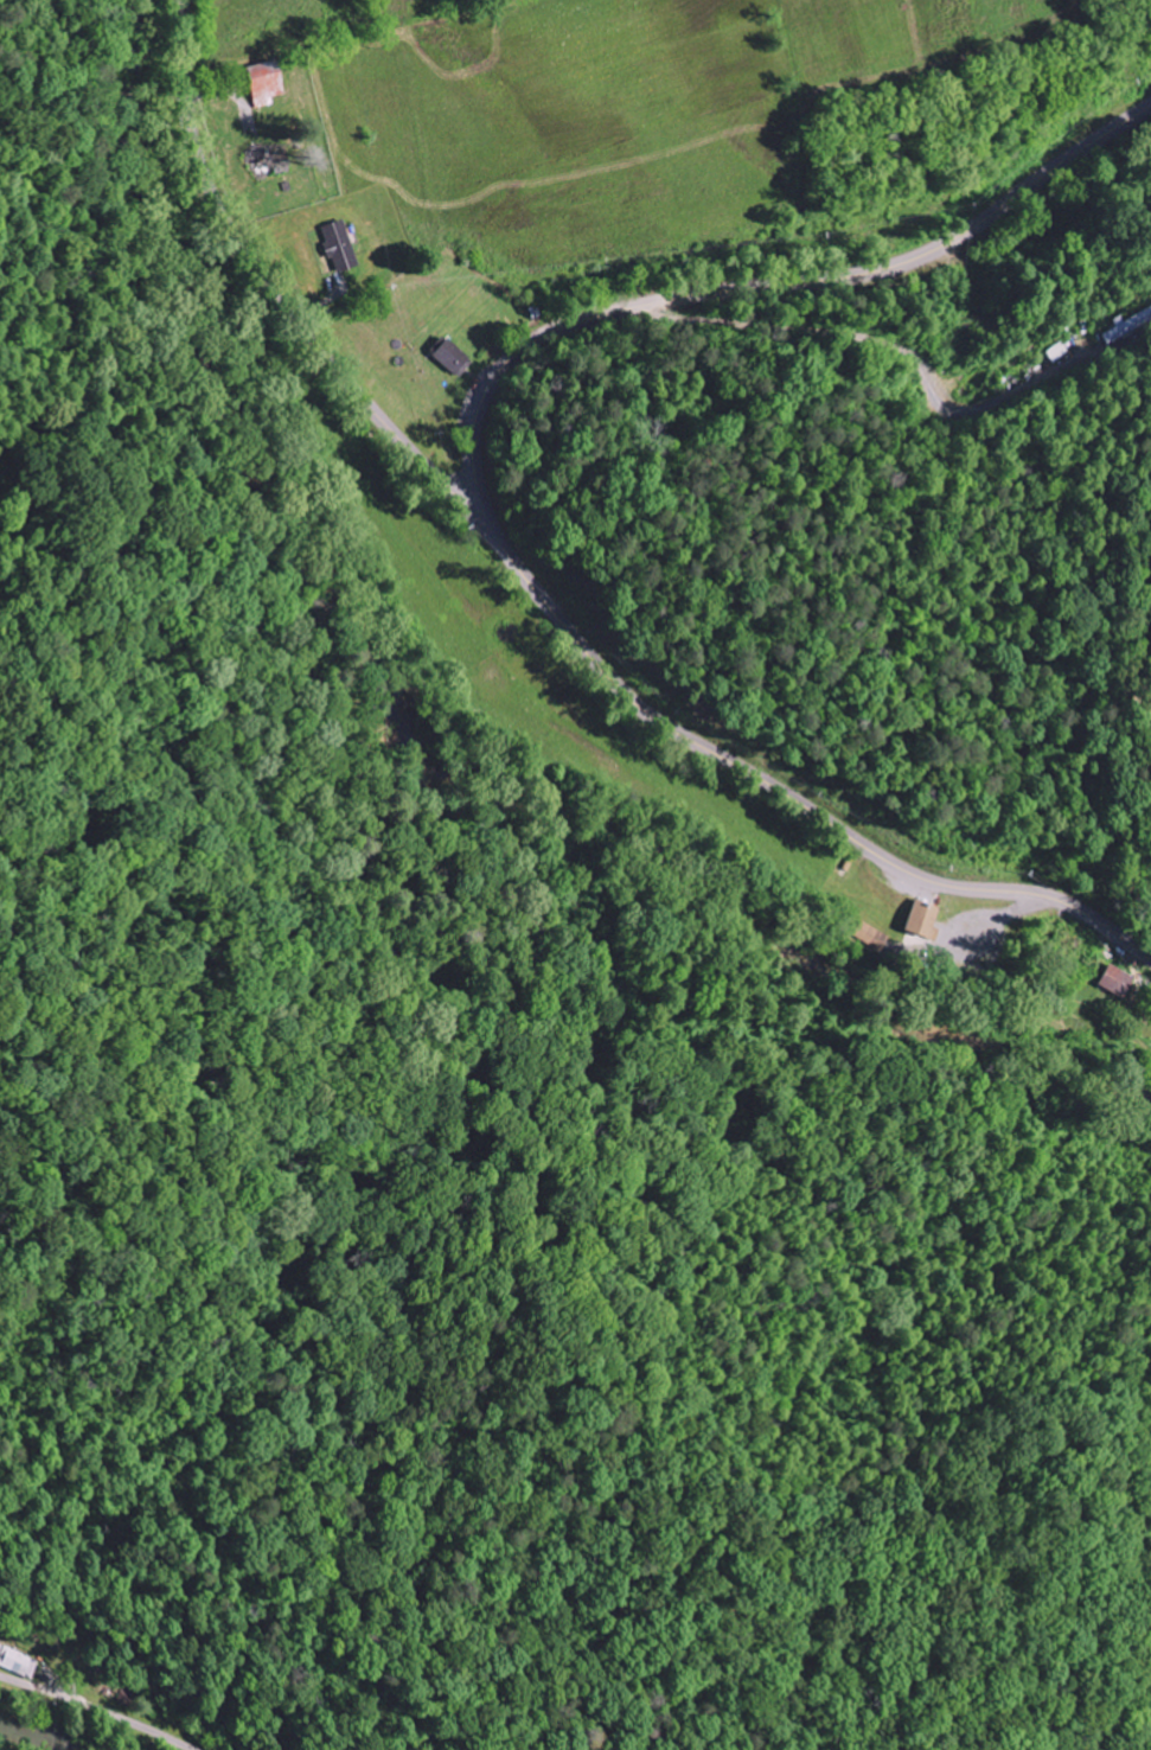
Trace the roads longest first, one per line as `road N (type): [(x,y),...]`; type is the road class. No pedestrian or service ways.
road 1 (tertiary): [(1150,108),(904,263),(688,296),(564,326),(517,356),(486,397),(475,458),(505,542)]
road 2 (tertiary): [(505,542),(610,678),(670,726),(917,875),(1062,901),(1150,958)]
road 3 (tertiary): [(505,542),(396,435),(251,257),(211,189),(187,116),(186,0)]
road 4 (residential): [(198,1749),(0,1674)]

